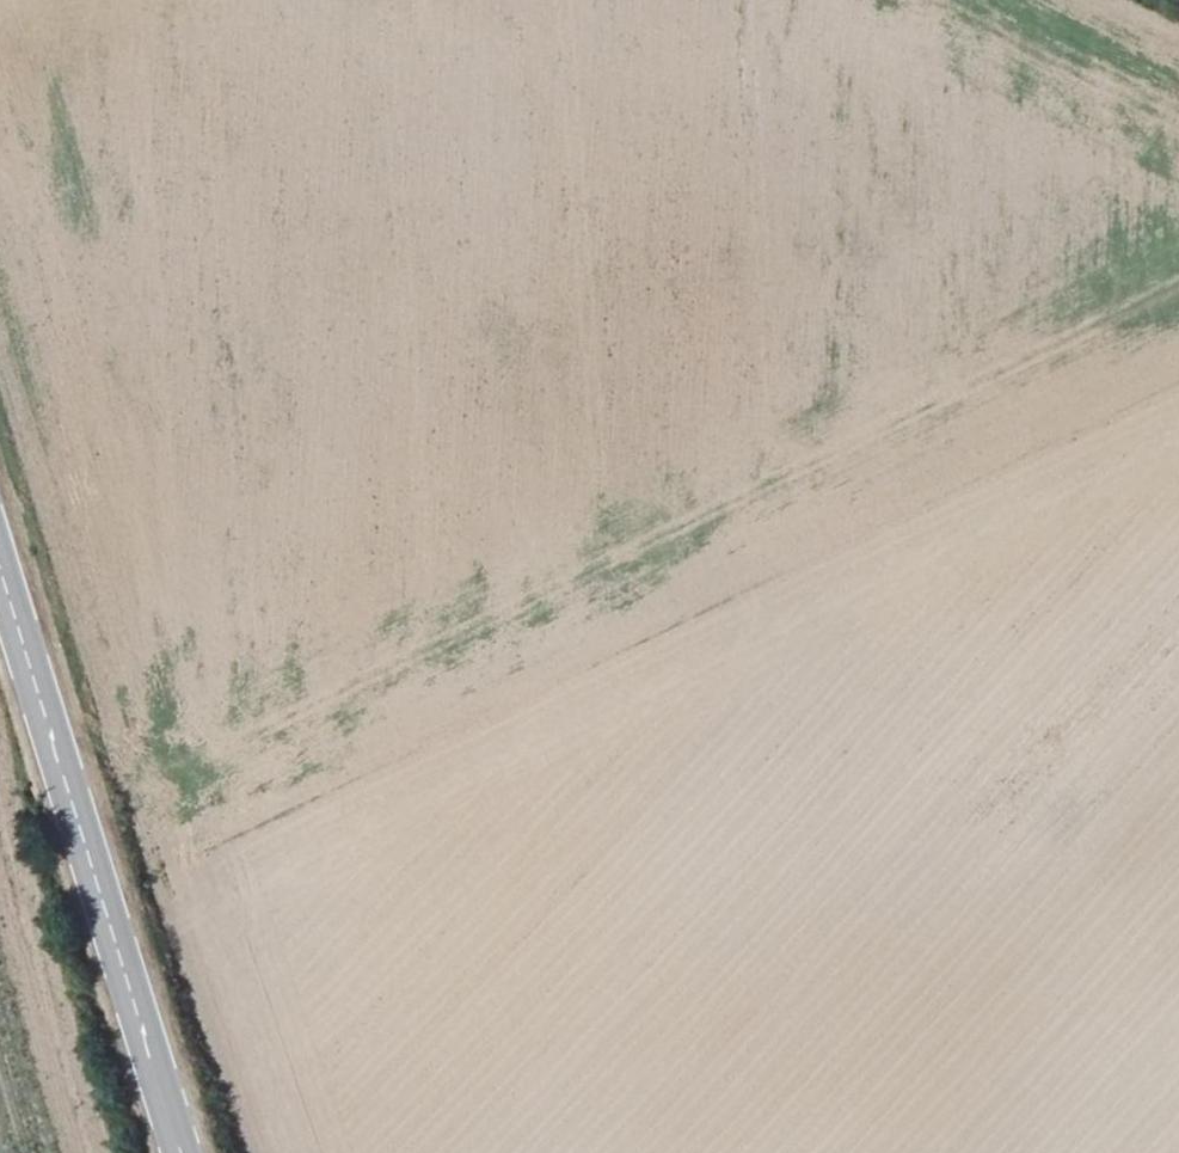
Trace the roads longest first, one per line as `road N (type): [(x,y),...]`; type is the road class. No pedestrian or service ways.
road 1 (secondary): [(180,1152),(0,572)]

